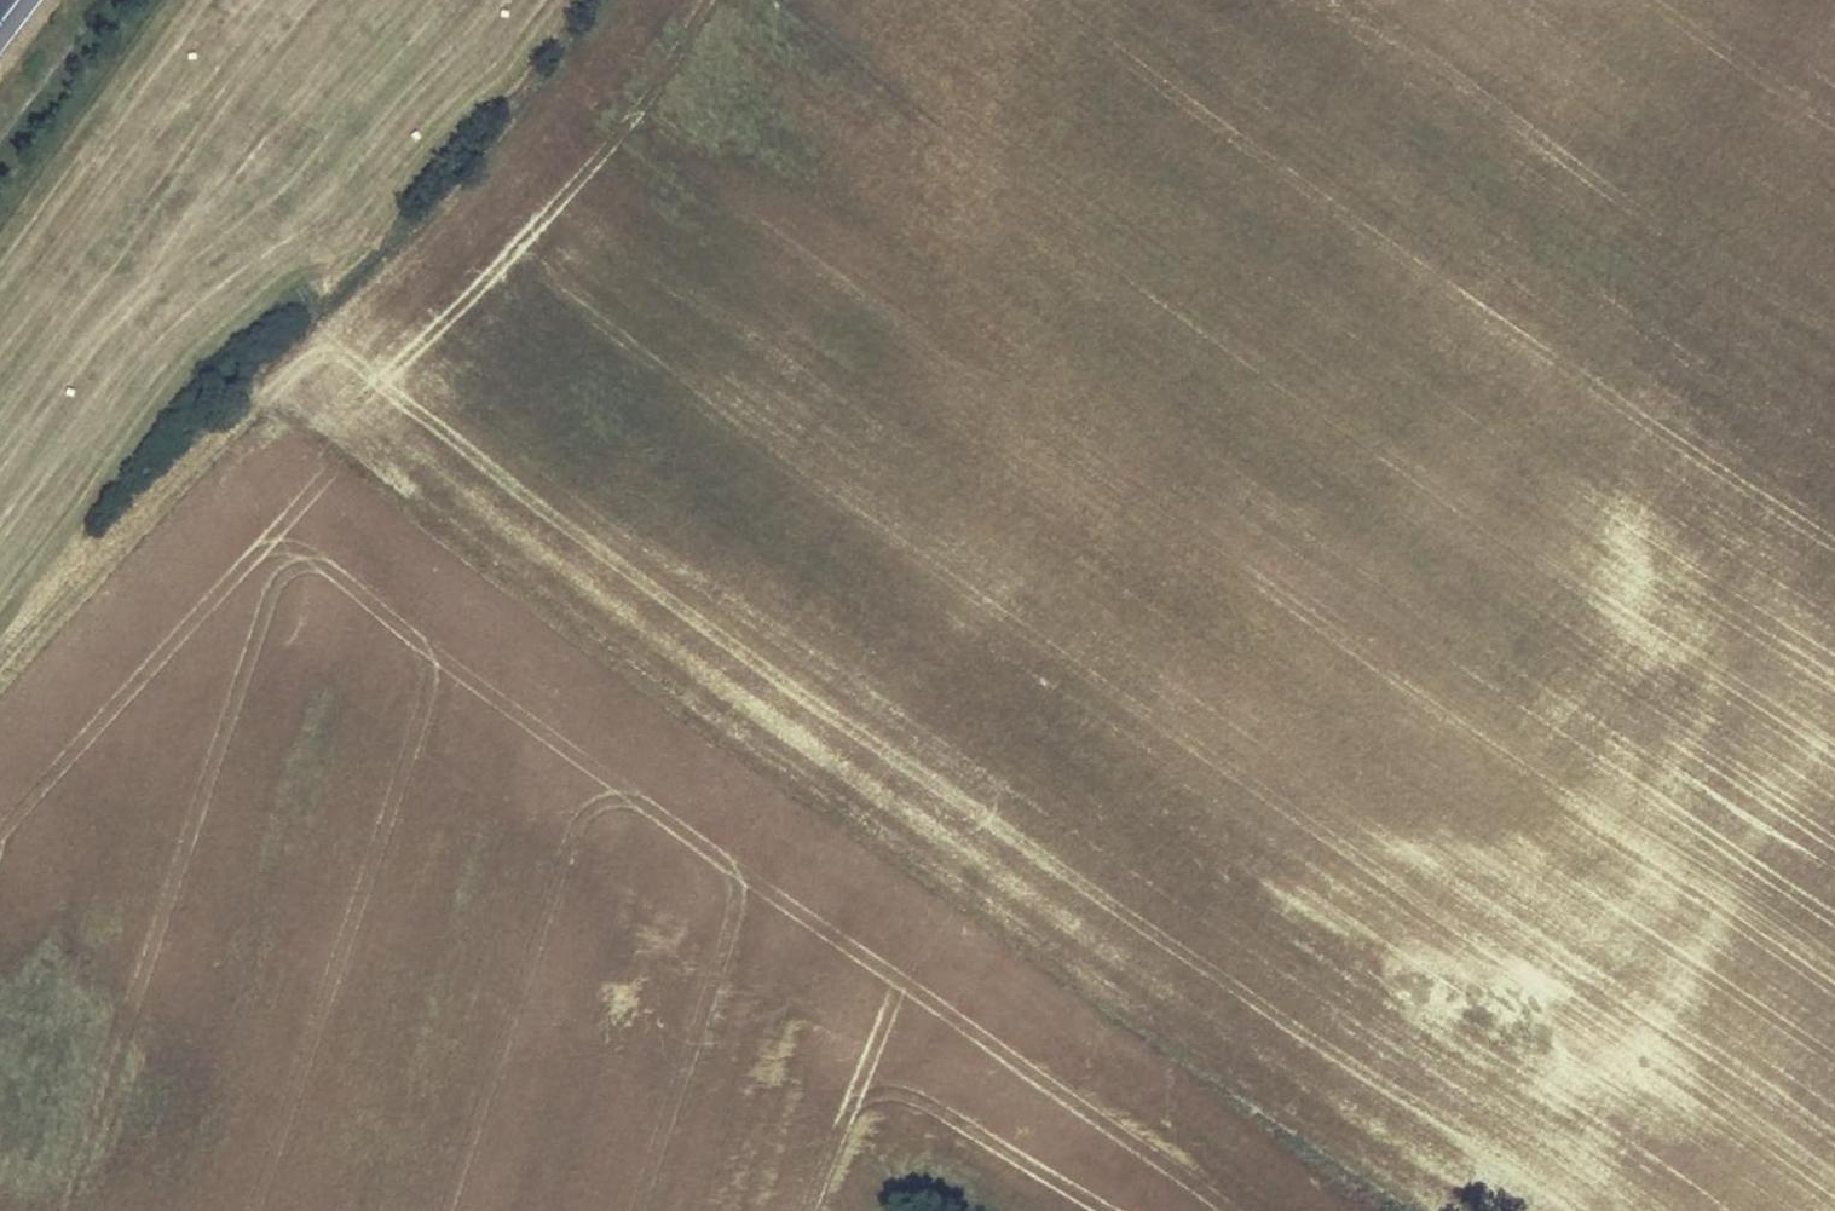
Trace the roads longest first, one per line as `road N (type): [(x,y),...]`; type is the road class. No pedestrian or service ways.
road 1 (track): [(0,677),(137,510),(270,382)]

